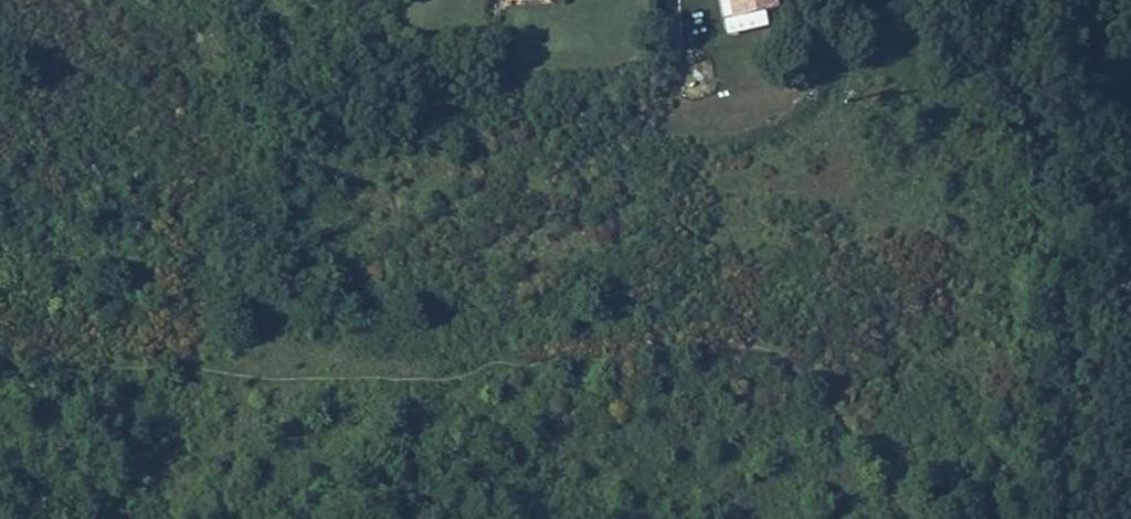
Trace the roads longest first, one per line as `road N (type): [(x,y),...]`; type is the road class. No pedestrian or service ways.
road 1 (track): [(1130,117),(1064,0)]

